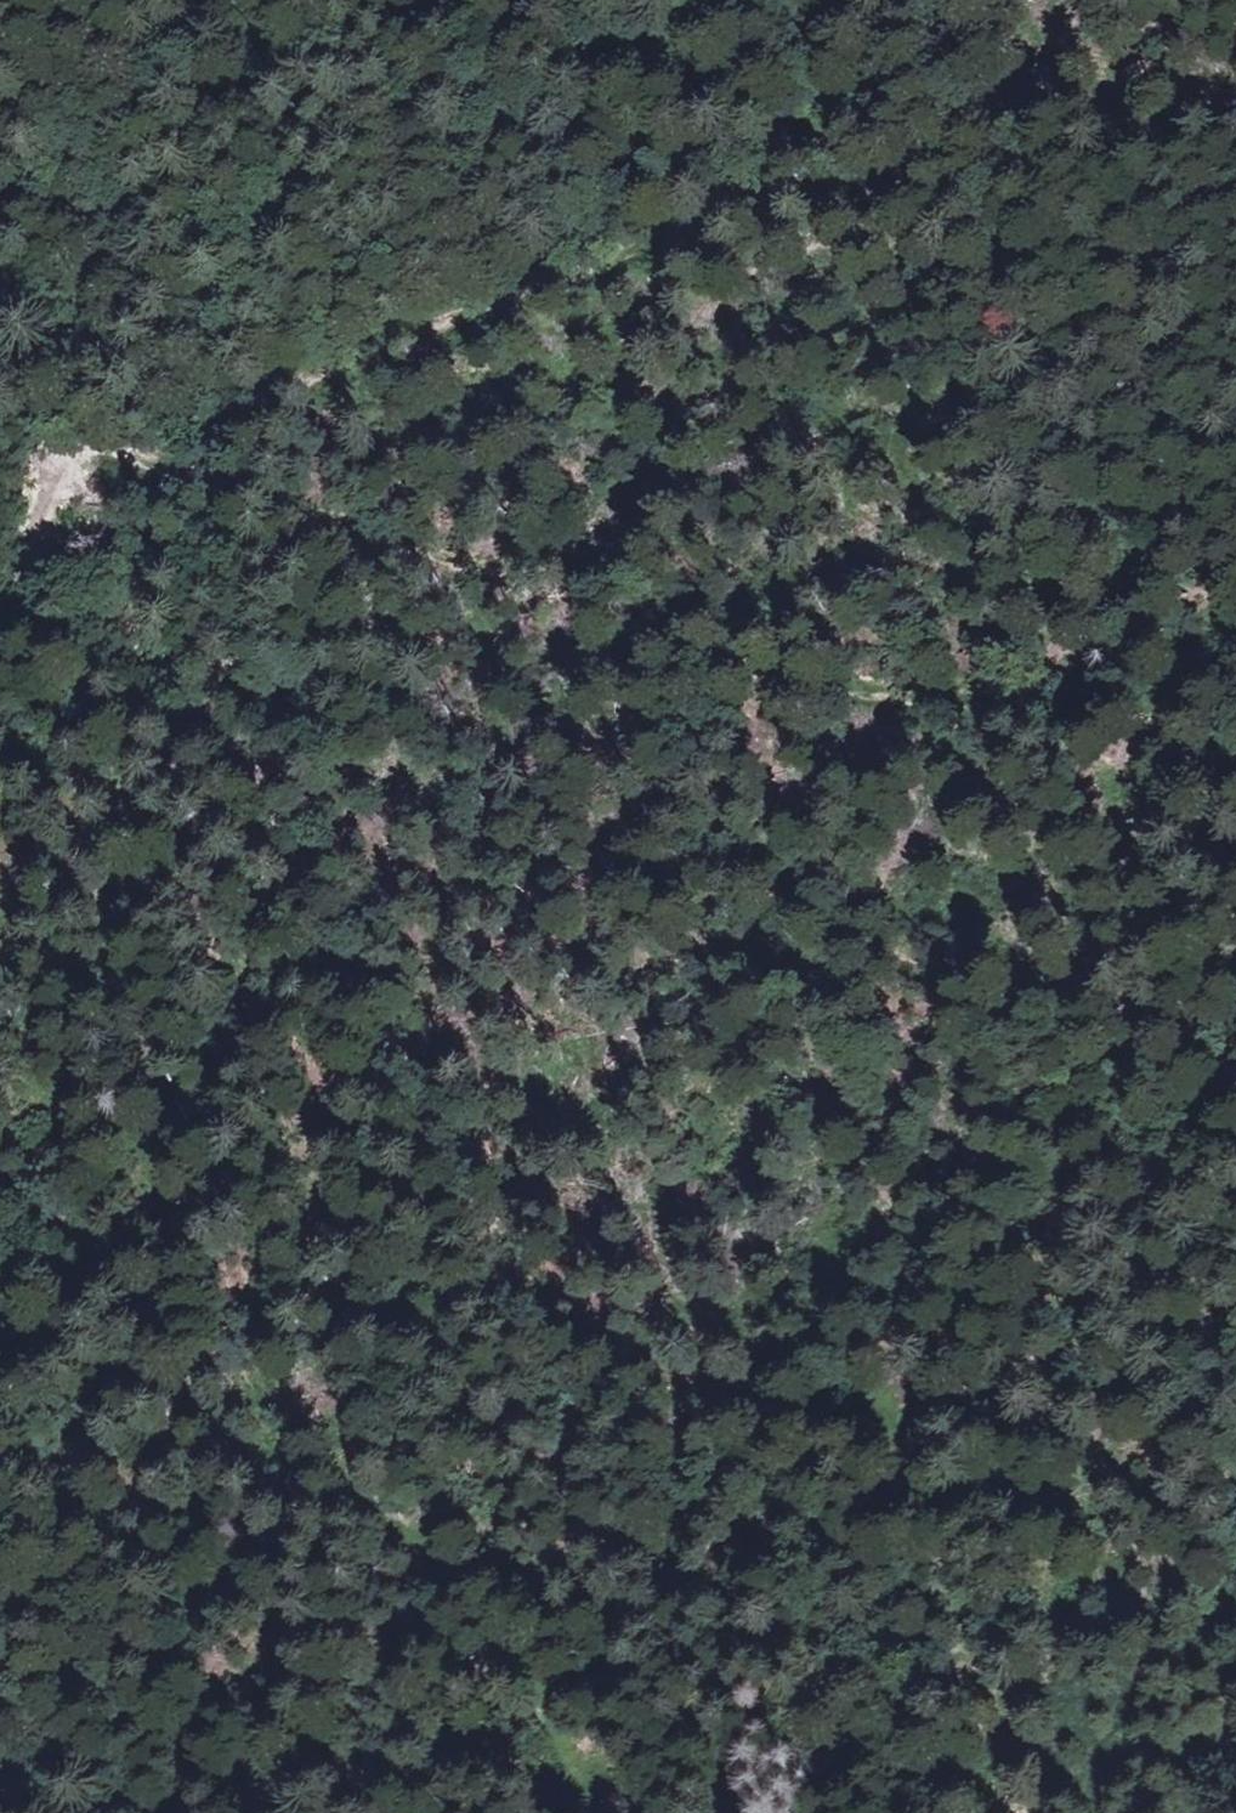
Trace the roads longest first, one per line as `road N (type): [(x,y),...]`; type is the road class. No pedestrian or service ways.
road 1 (track): [(1020,1812),(983,1690),(945,1628),(860,1437)]
road 2 (track): [(184,488),(71,466),(0,659)]

